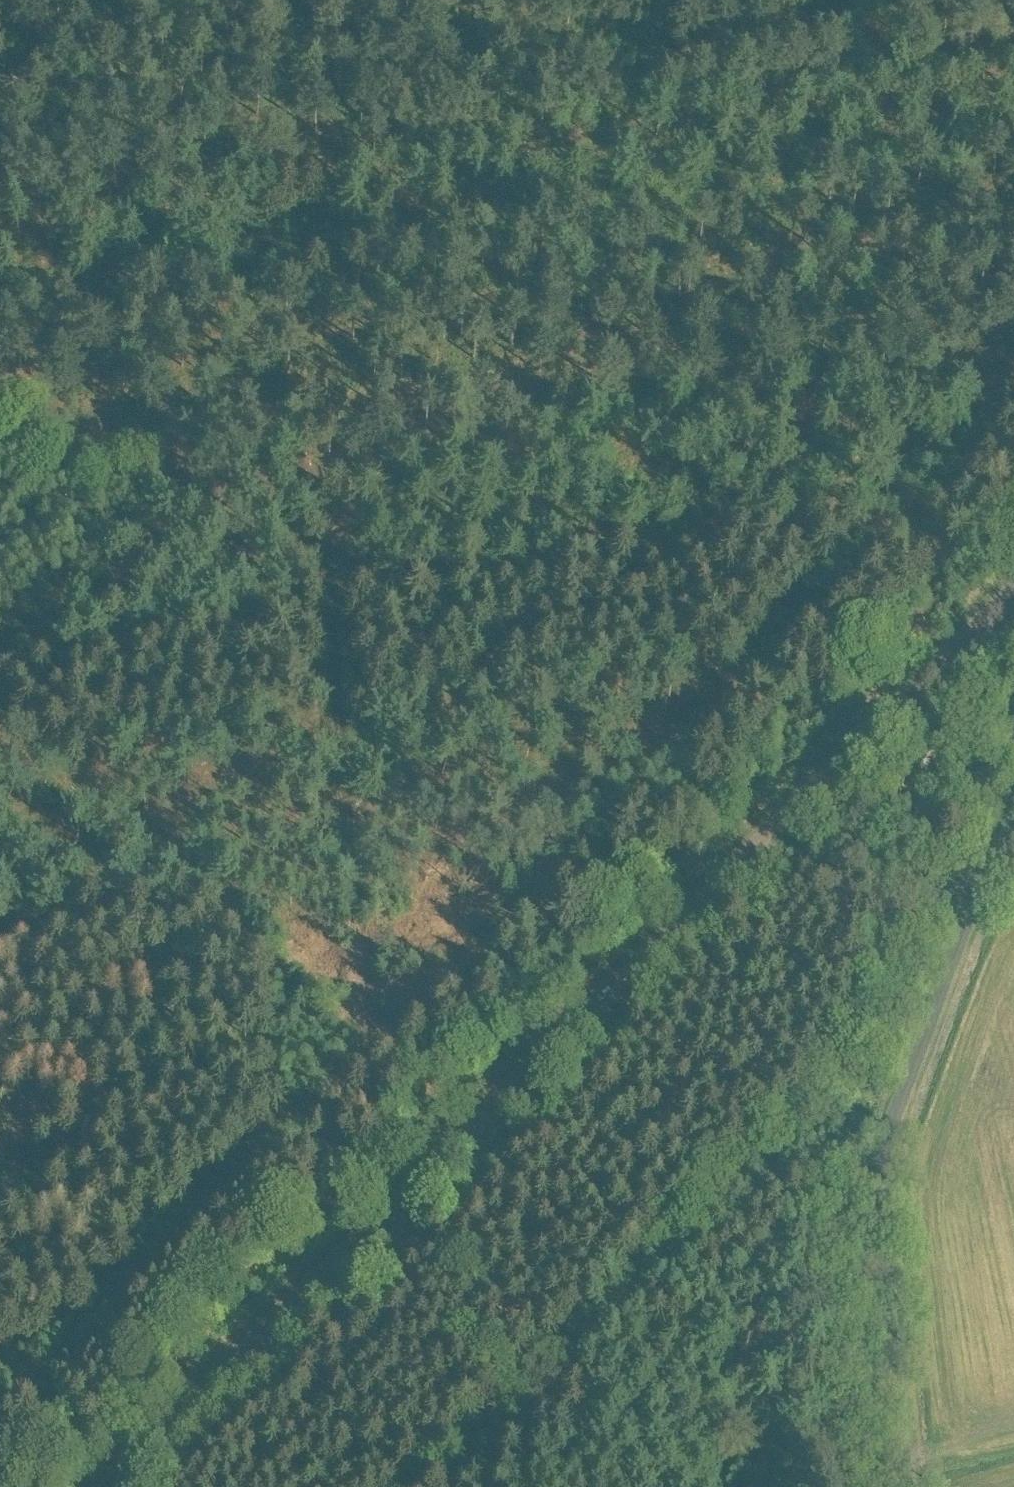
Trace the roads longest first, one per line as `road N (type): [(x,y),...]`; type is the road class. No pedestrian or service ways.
road 1 (track): [(0,1393),(955,467),(974,441),(1013,334)]
road 2 (tertiary): [(109,1486),(1013,595)]
road 3 (unclassified): [(908,1486),(880,1182),(894,1121),(1013,799)]

